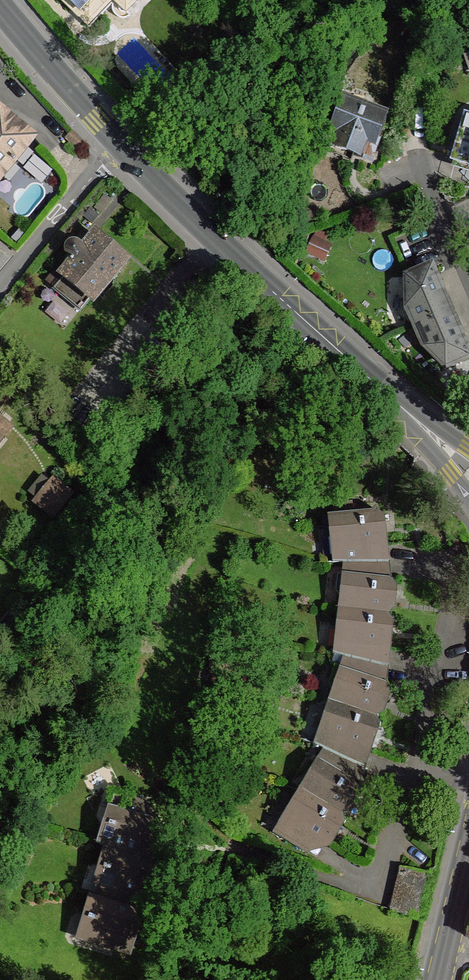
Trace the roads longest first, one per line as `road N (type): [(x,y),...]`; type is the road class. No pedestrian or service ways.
road 1 (tertiary): [(468,464),(117,138)]
road 2 (residential): [(117,138),(0,280)]
road 3 (tertiary): [(117,138),(2,0)]
road 4 (secondary): [(438,979),(468,854)]

